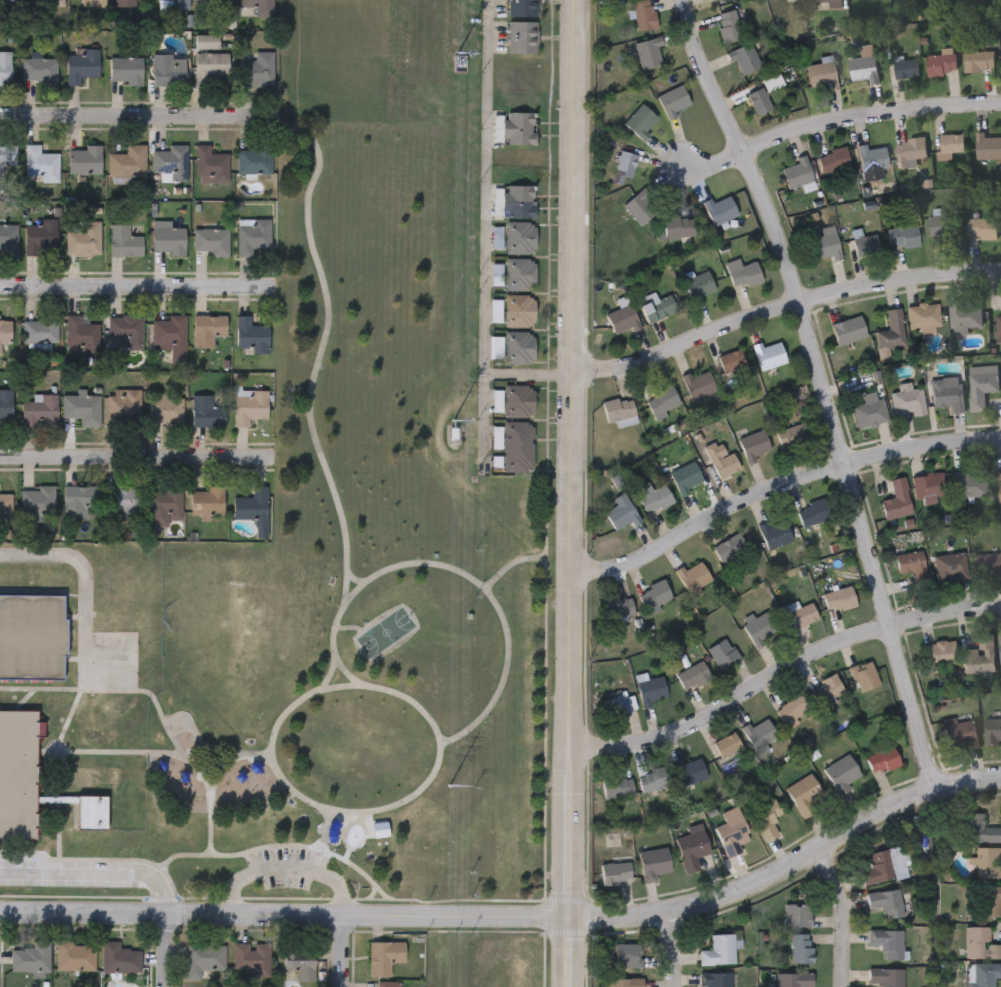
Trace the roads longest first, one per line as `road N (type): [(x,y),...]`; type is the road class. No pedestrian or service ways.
road 1 (tertiary): [(1000,778),(880,805),(718,895),(638,914),(0,910)]
road 2 (tertiary): [(569,986),(575,0)]
road 3 (residential): [(684,0),(696,57),(805,292),(934,787)]
road 4 (residential): [(1000,598),(858,626),(650,732),(571,739)]
road 5 (residential): [(572,563),(626,557),(752,491),(852,454),(1000,431)]
road 6 (residential): [(1000,261),(853,279),(732,315),(635,356),(573,360)]
road 7 (residential): [(1000,96),(890,103),(793,123),(693,165)]
road 8 (residential): [(0,108),(278,111)]
road 9 (residential): [(0,279),(266,283)]
road 10 (residential): [(0,451),(263,457)]
road 11 (residential): [(849,986),(850,897),(821,840)]

